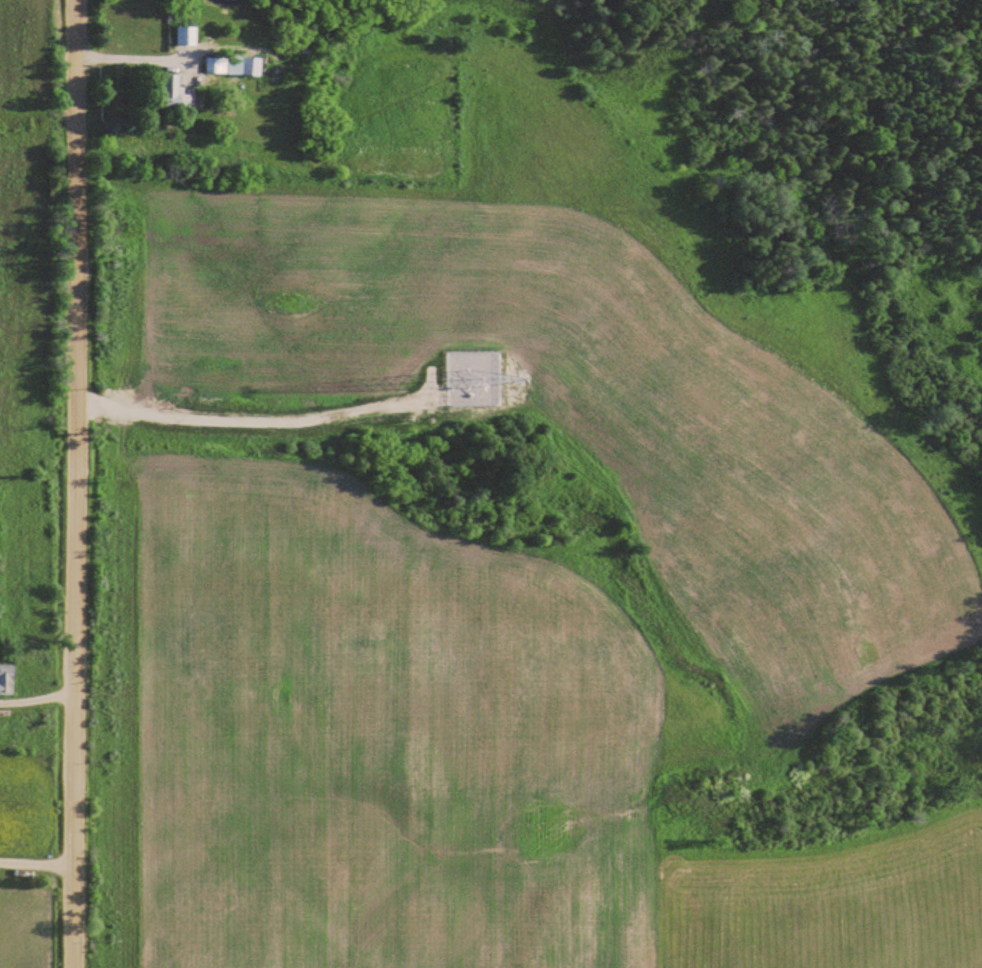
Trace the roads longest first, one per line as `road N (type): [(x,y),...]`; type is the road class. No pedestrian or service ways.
road 1 (residential): [(76,967),(78,0)]

